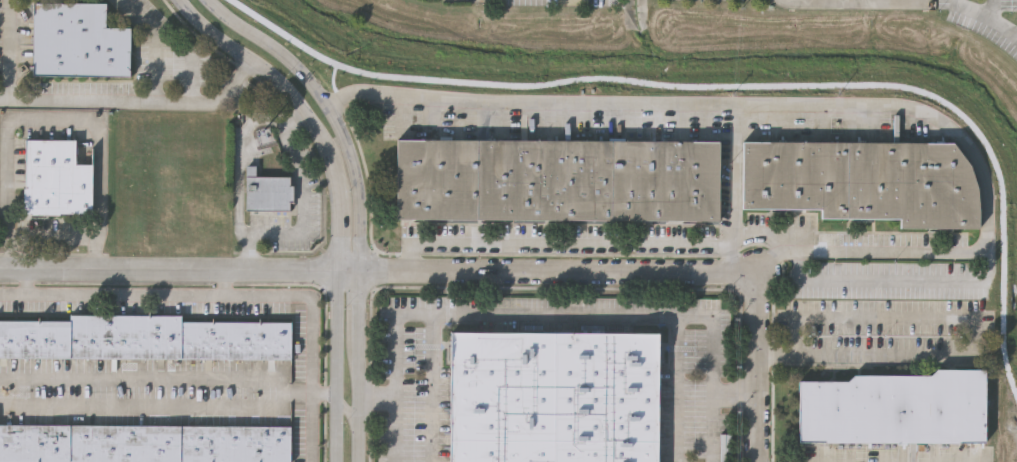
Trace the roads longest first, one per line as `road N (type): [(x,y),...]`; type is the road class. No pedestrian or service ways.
road 1 (residential): [(0,268),(726,272),(752,289)]
road 2 (tertiary): [(178,0),(281,79),(334,158),(339,461)]
road 3 (tertiary): [(360,461),(362,183),(353,133),(308,70),(215,0)]
road 4 (residential): [(752,289),(759,306),(758,461)]

